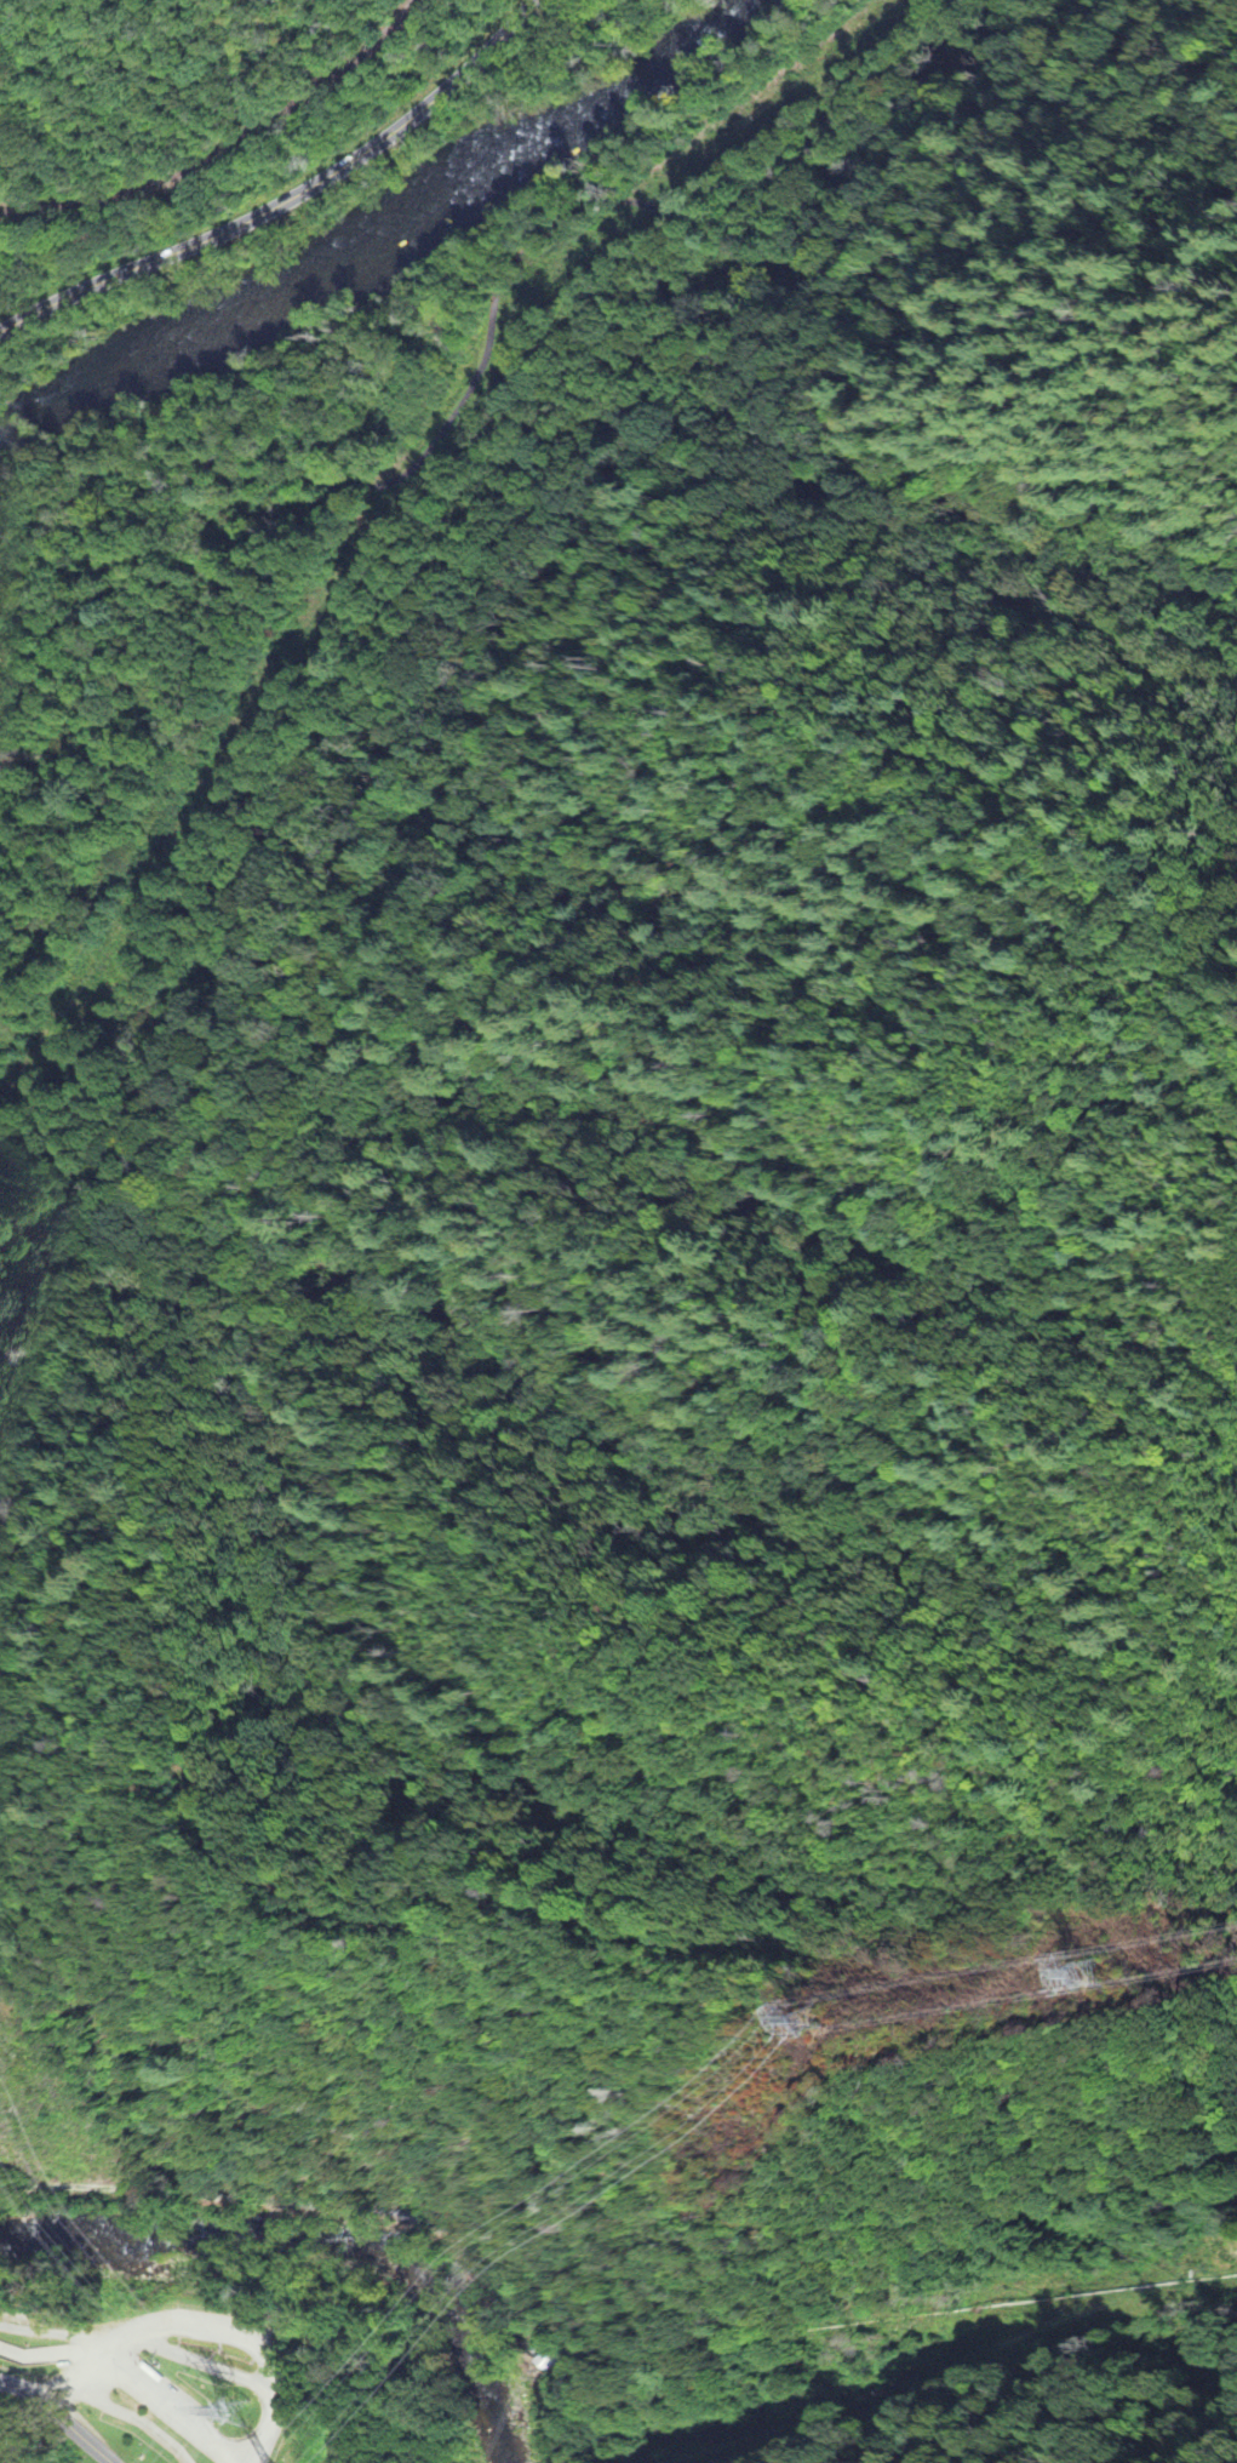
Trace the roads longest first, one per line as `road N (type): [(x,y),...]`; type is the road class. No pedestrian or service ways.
road 1 (trunk): [(0,333),(302,194),(412,119),(539,0)]
road 2 (track): [(0,2186),(179,2193),(408,2221),(459,2251),(539,2343)]

